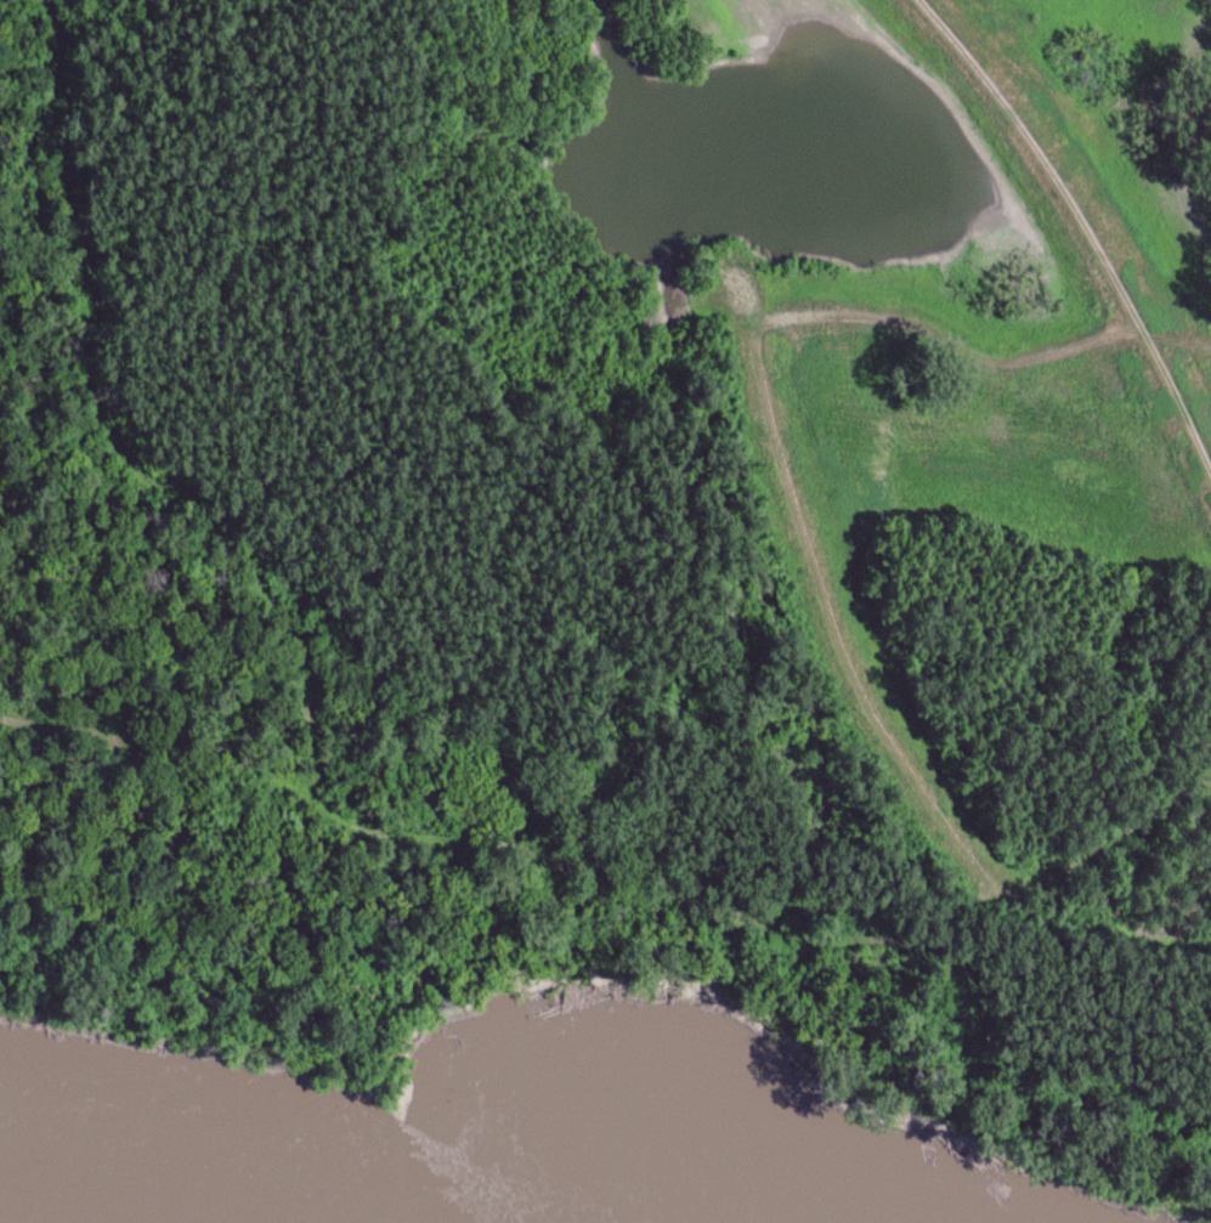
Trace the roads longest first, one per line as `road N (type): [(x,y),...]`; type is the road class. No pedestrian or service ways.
road 1 (track): [(1210,483),(1088,237),(998,100),(916,0)]

